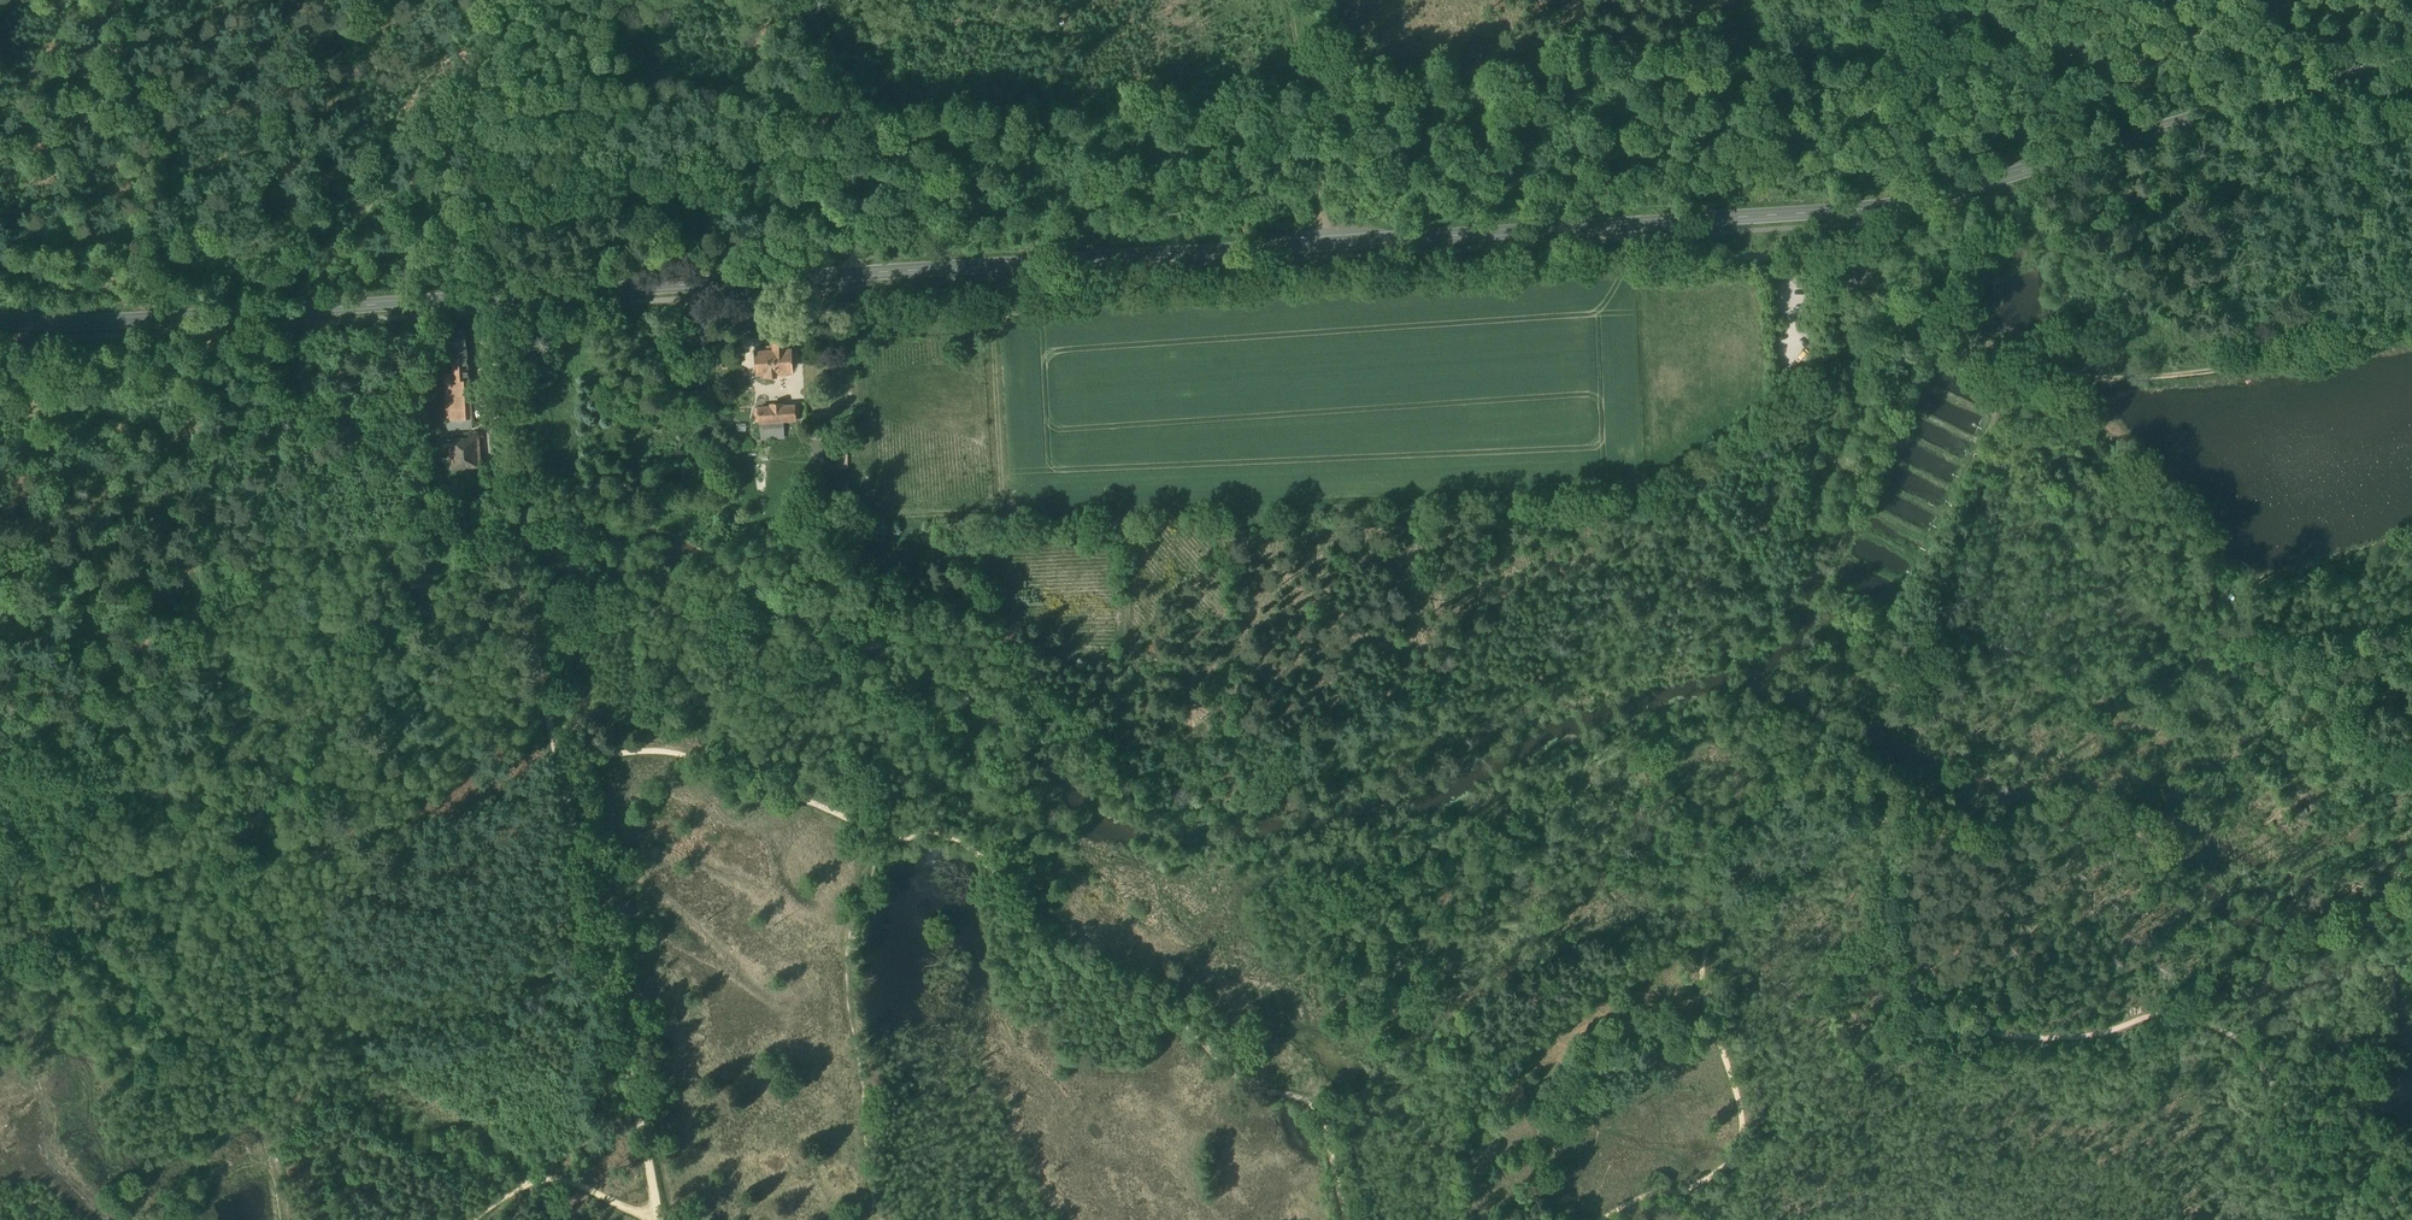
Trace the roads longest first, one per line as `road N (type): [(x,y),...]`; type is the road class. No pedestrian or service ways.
road 1 (secondary): [(0,322),(41,327),(1900,204),(2411,52)]
road 2 (track): [(2408,1219),(2304,1131),(2250,1049),(2226,1032),(2175,1013),(2092,1036),(2009,1037),(1981,1027),(1918,946),(1901,836),(1888,819),(1871,813),(1786,860),(1707,933),(1702,963),(1746,1127),(1724,1164),(1686,1182)]
road 3 (track): [(1629,267),(1643,489),(1003,510)]
road 4 (track): [(1629,267),(991,311)]
road 5 (track): [(1344,1219),(1307,1098),(1246,1080),(1162,1010),(1081,966),(1042,934),(967,843),(941,832),(896,838)]
road 6 (track): [(1993,351),(2018,380),(2112,437),(2345,722),(2411,771)]
road 7 (track): [(481,312),(503,504),(560,762)]
road 8 (track): [(2411,337),(2243,366),(2106,379),(2045,370),(1975,344)]
road 9 (track): [(896,838),(691,755),(621,752),(560,762)]
road 10 (track): [(478,0),(490,276),(481,312)]
road 11 (track): [(799,0),(834,58),(853,183),(854,252)]
road 12 (track): [(608,975),(661,1219)]
road 13 (track): [(1290,0),(1305,58),(1324,244)]
road 14 (track): [(1629,267),(1849,255)]
road 15 (track): [(186,538),(168,319)]
road 16 (track): [(560,762),(608,975)]
road 17 (track): [(471,1219),(543,1171),(651,1219)]
road 18 (track): [(991,311),(1003,510)]
road 19 (track): [(2233,182),(2411,132)]
road 20 (track): [(991,311),(855,312)]
road 21 (track): [(863,434),(855,312)]

